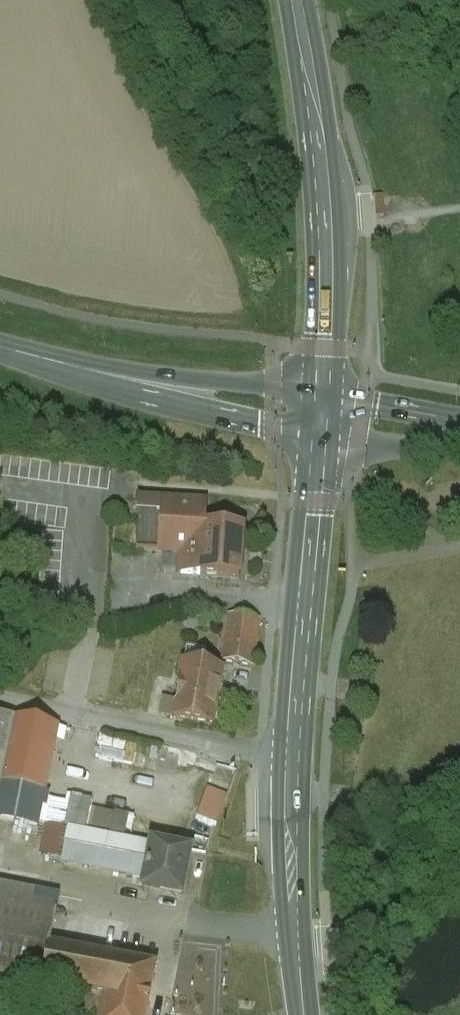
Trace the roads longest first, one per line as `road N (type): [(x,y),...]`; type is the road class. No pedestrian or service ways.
road 1 (secondary): [(307,1014),(292,836),(325,415)]
road 2 (secondary): [(325,415),(329,190),(298,0)]
road 3 (tertiary): [(0,346),(325,415)]
road 4 (tertiary): [(459,433),(325,415)]

